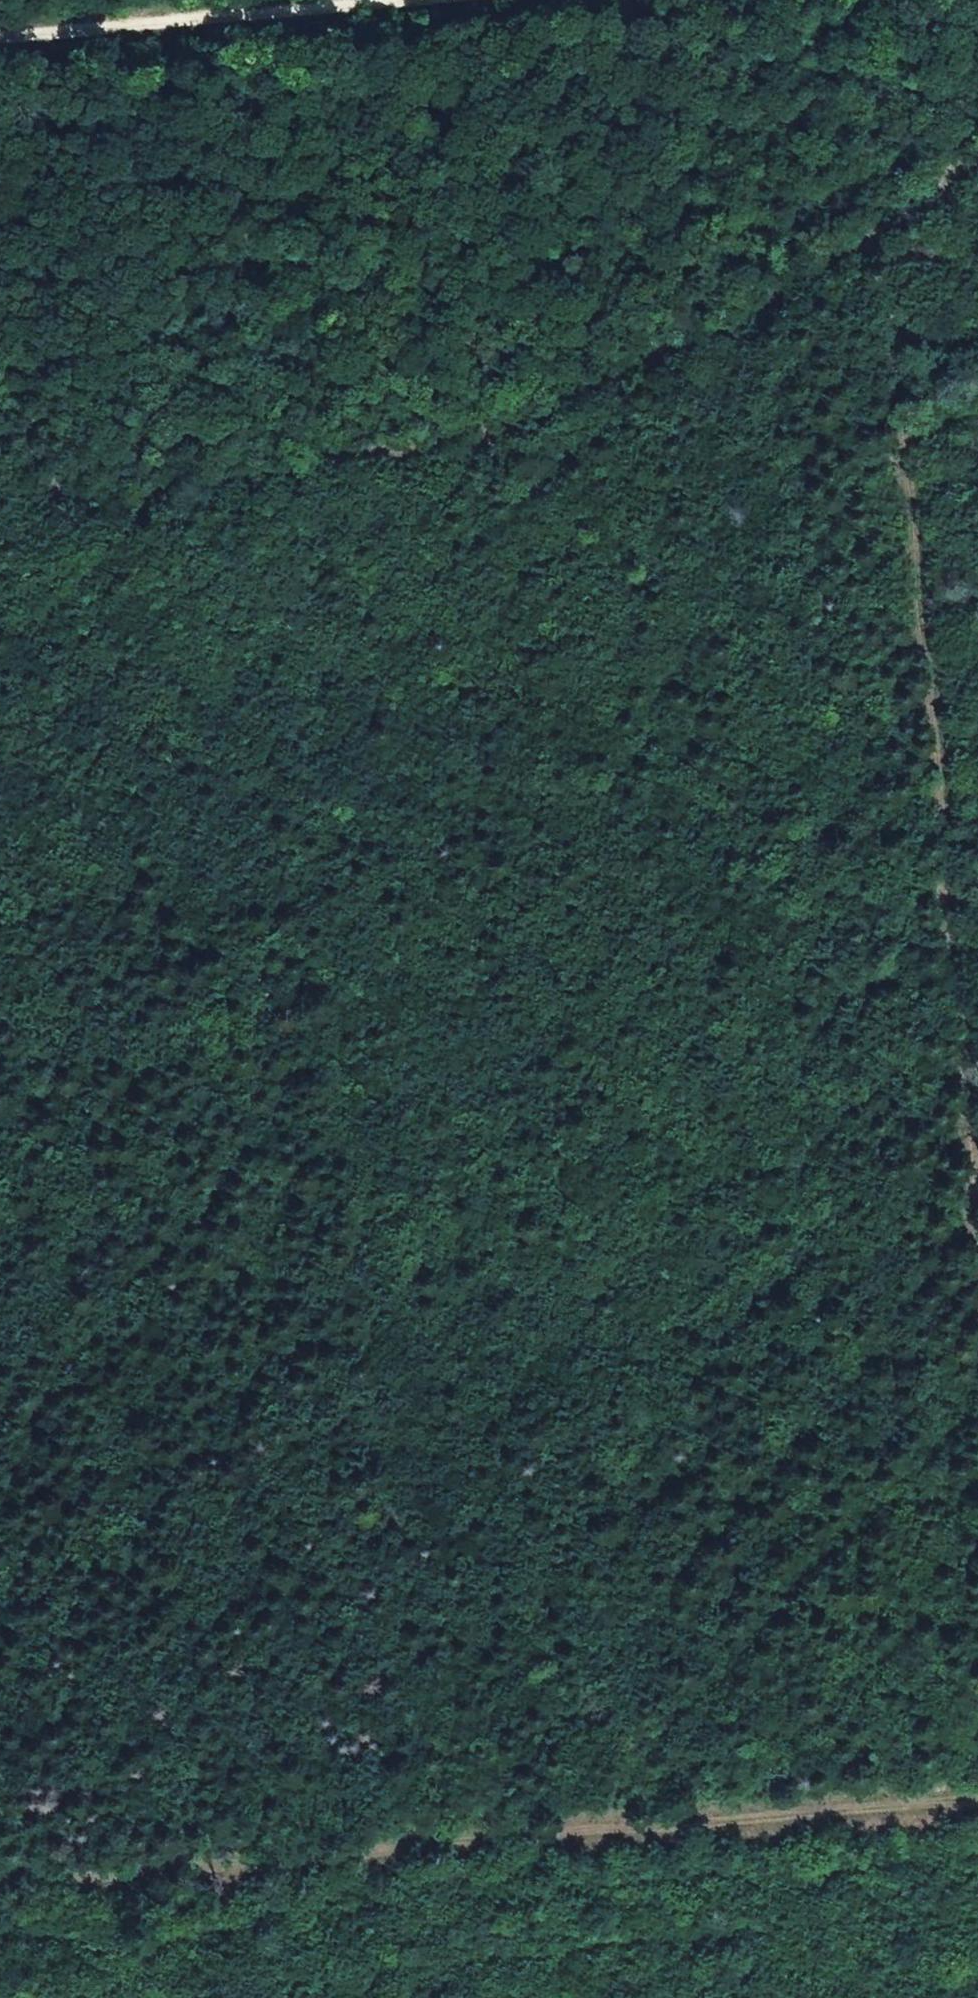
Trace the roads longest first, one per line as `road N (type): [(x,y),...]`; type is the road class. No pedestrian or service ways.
road 1 (track): [(0,39),(439,0)]
road 2 (track): [(597,1832),(611,1997)]

